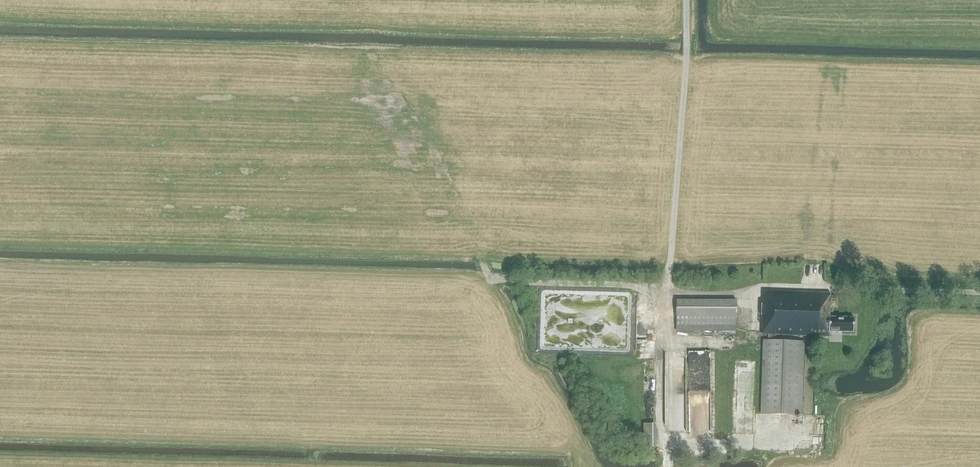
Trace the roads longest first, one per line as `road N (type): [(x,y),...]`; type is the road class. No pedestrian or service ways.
road 1 (track): [(686,0),(658,347),(665,466)]
road 2 (track): [(483,265),(493,279),(615,284),(666,295),(840,288)]

